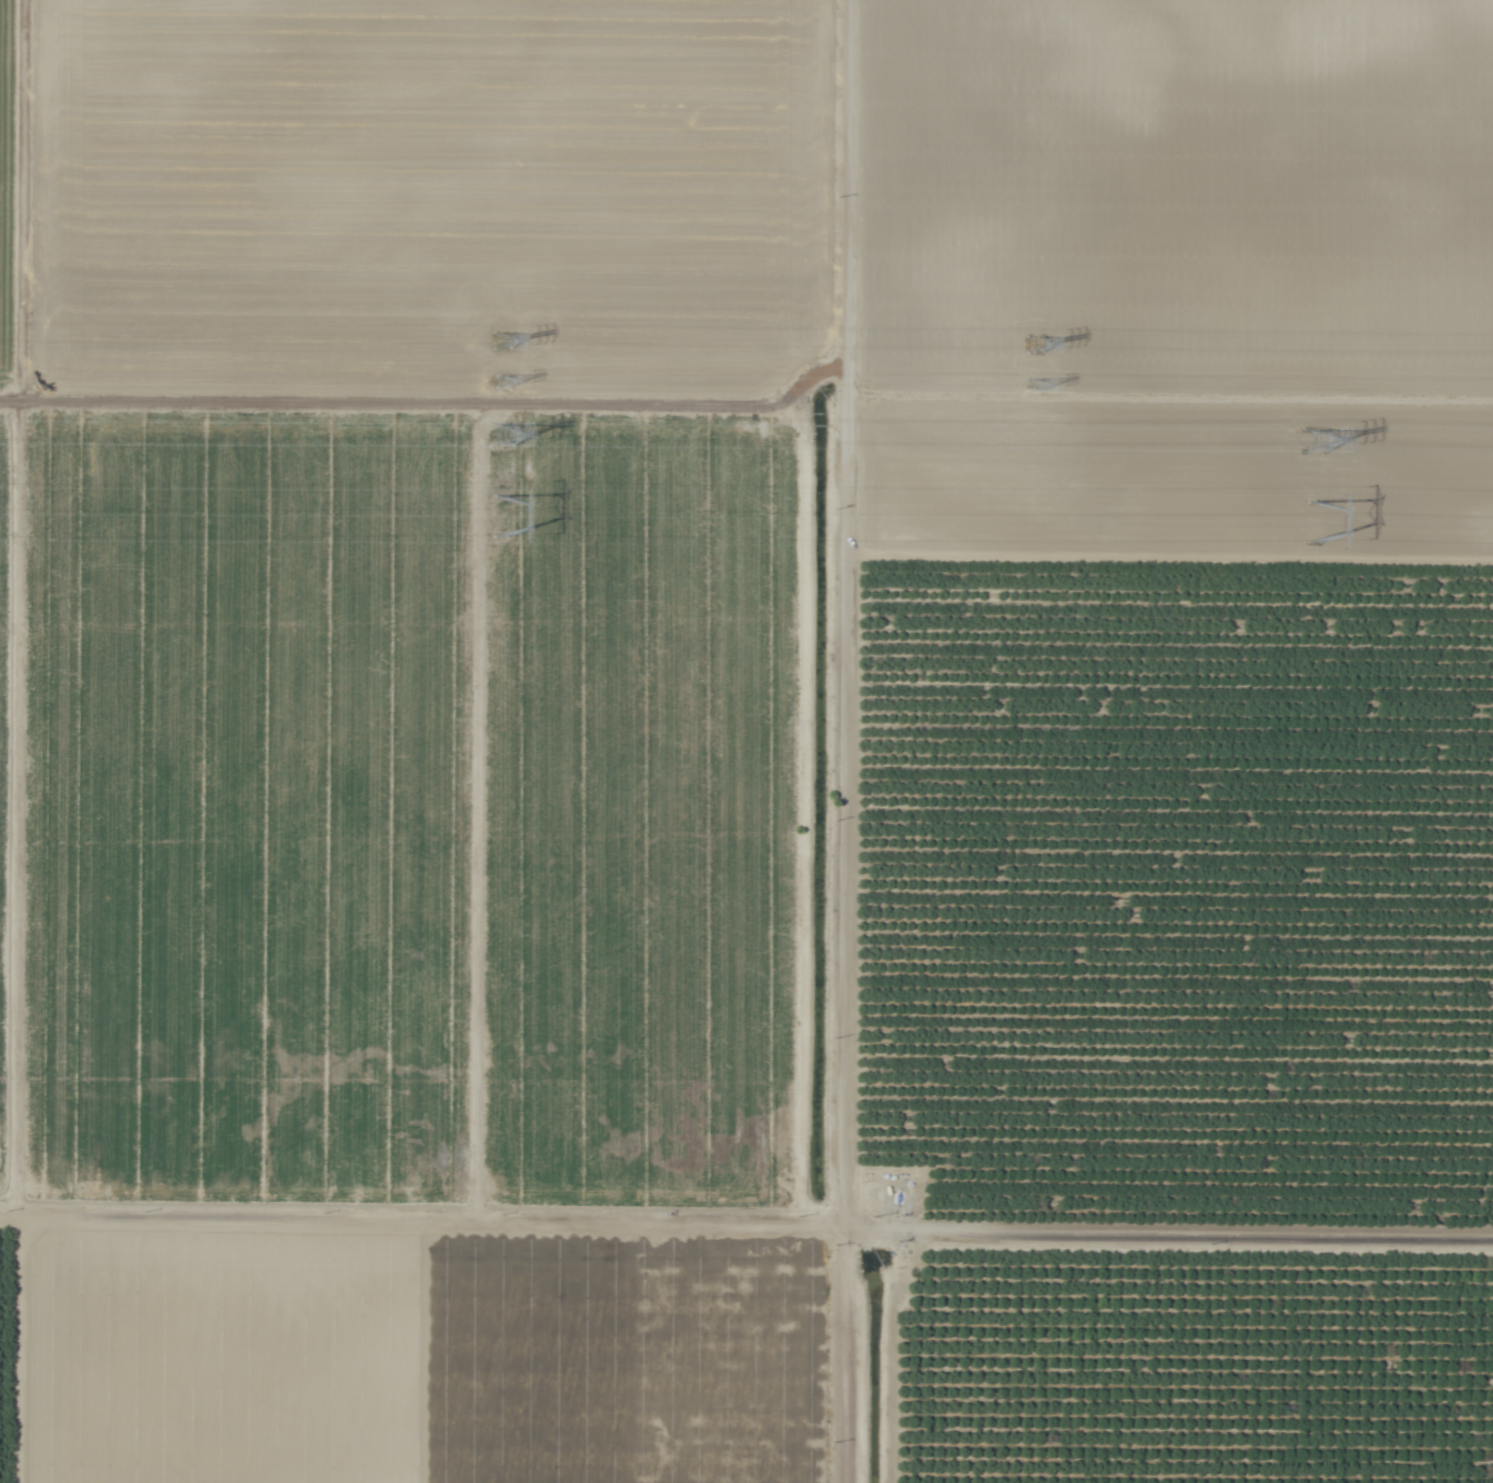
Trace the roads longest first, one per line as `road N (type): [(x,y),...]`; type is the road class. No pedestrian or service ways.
road 1 (residential): [(1492,1237),(833,1220)]
road 2 (track): [(841,552),(1492,558)]

